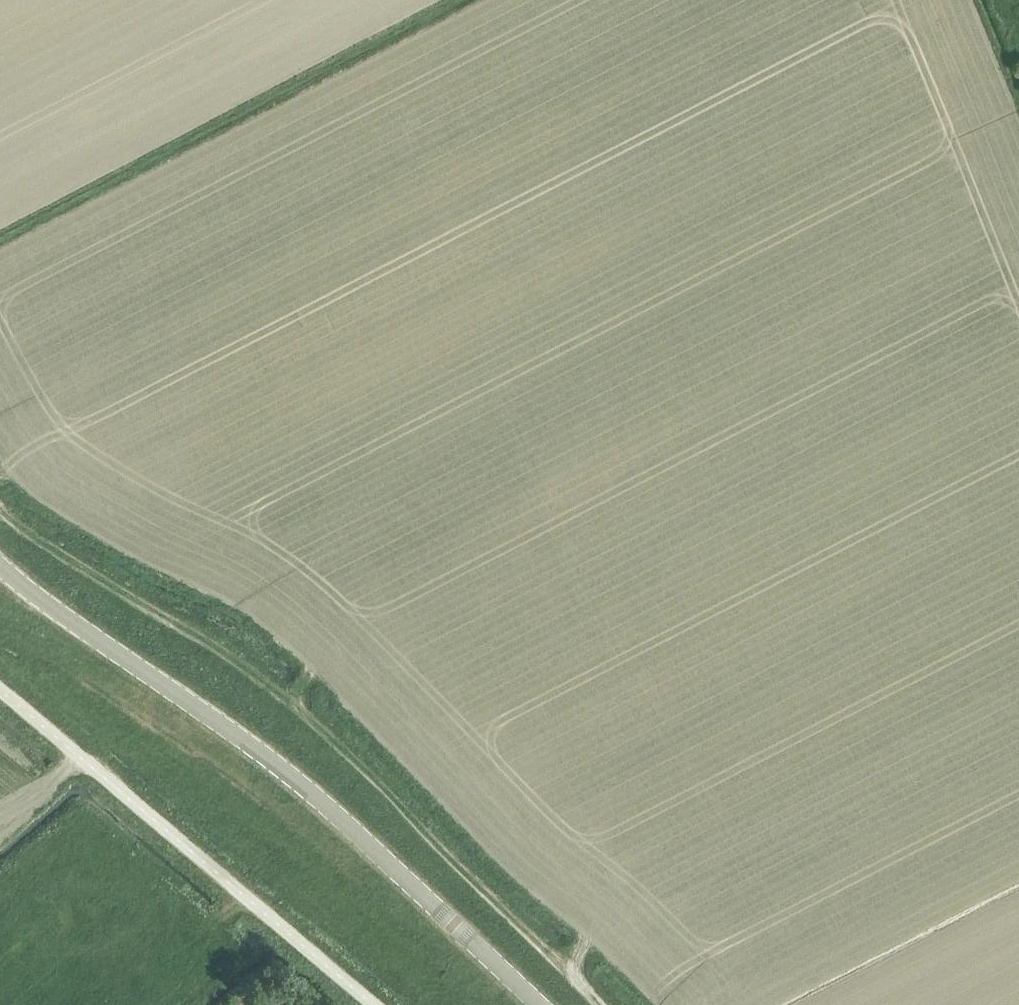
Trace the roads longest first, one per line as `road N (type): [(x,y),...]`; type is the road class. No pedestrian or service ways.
road 1 (tertiary): [(542,1004),(309,782),(27,585),(0,557)]
road 2 (unclassified): [(375,1004),(0,688)]

